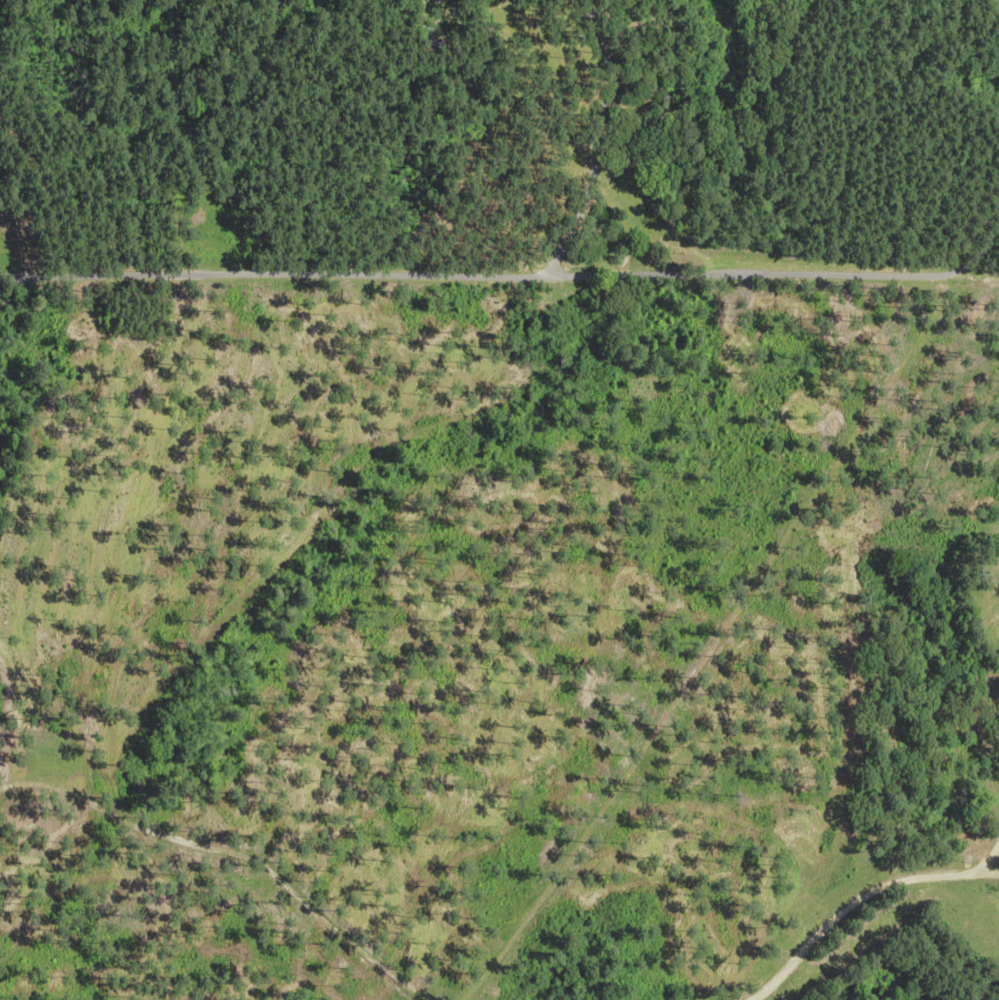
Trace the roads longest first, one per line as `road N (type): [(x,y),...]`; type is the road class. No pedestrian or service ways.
road 1 (residential): [(998,217),(963,266),(939,275),(0,277)]
road 2 (track): [(998,838),(975,867),(895,881),(839,912),(752,999)]

